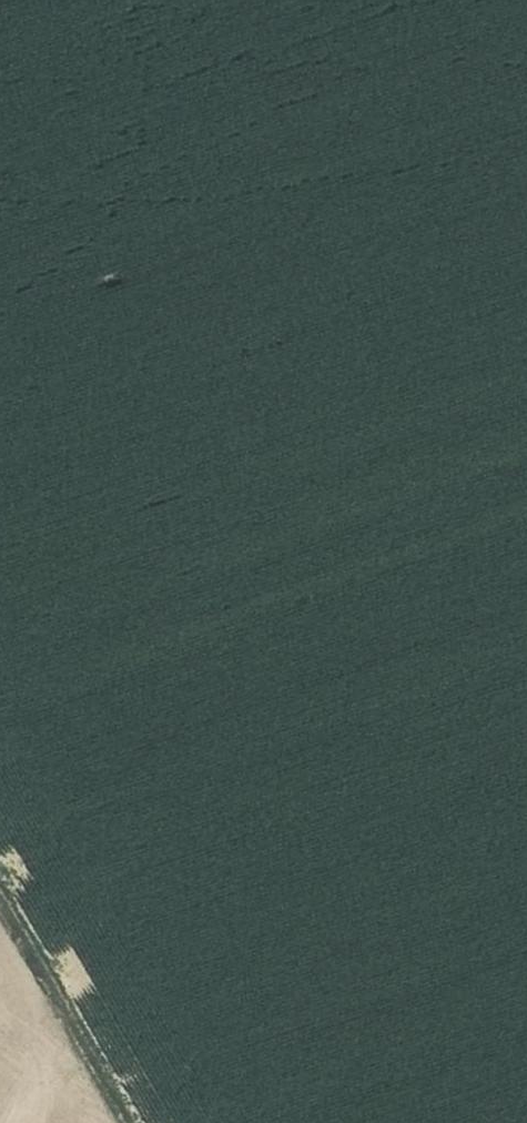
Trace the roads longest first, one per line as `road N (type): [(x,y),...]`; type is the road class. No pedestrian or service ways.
road 1 (track): [(135,1122),(0,887)]

